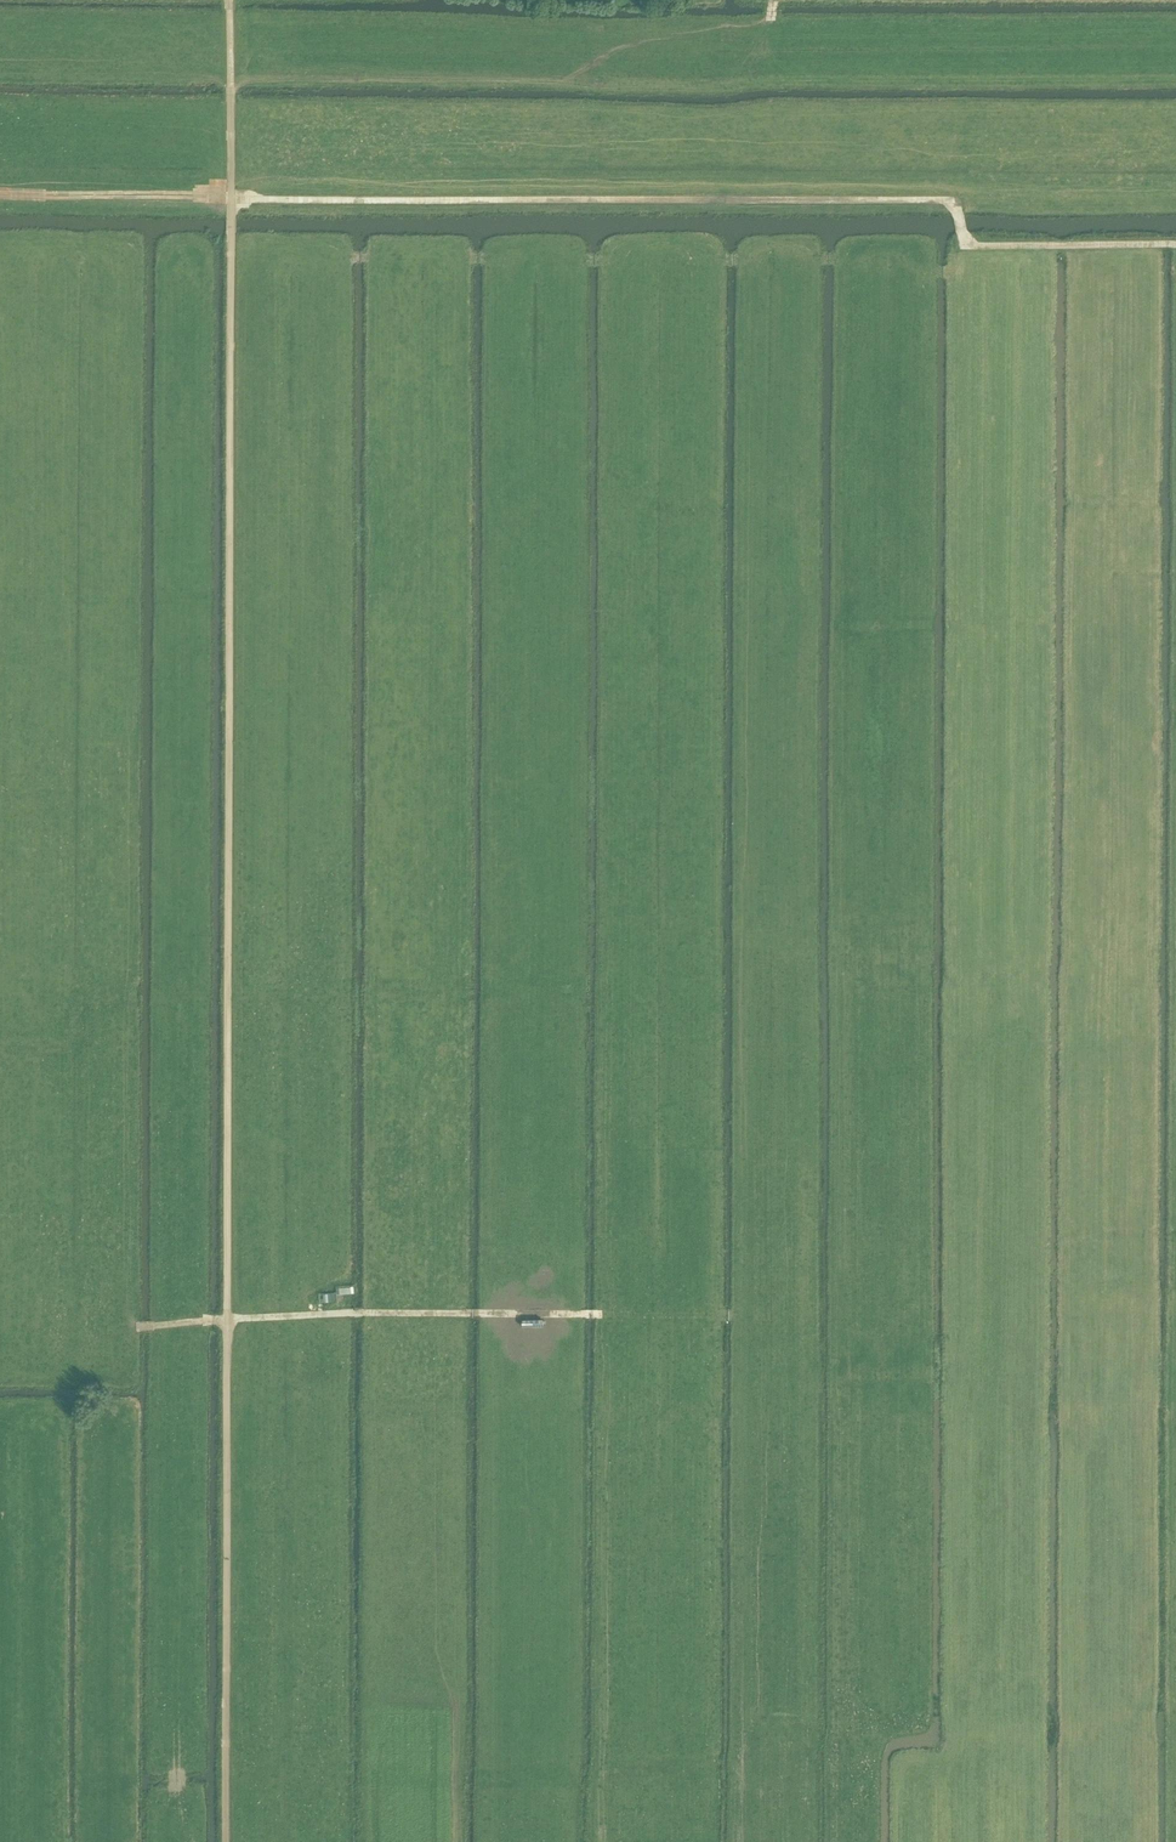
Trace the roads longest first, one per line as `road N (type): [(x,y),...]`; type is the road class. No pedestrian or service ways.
road 1 (track): [(232,201),(227,1841)]
road 2 (track): [(602,1315),(348,1313),(136,1328)]
road 3 (track): [(232,201),(229,0)]

